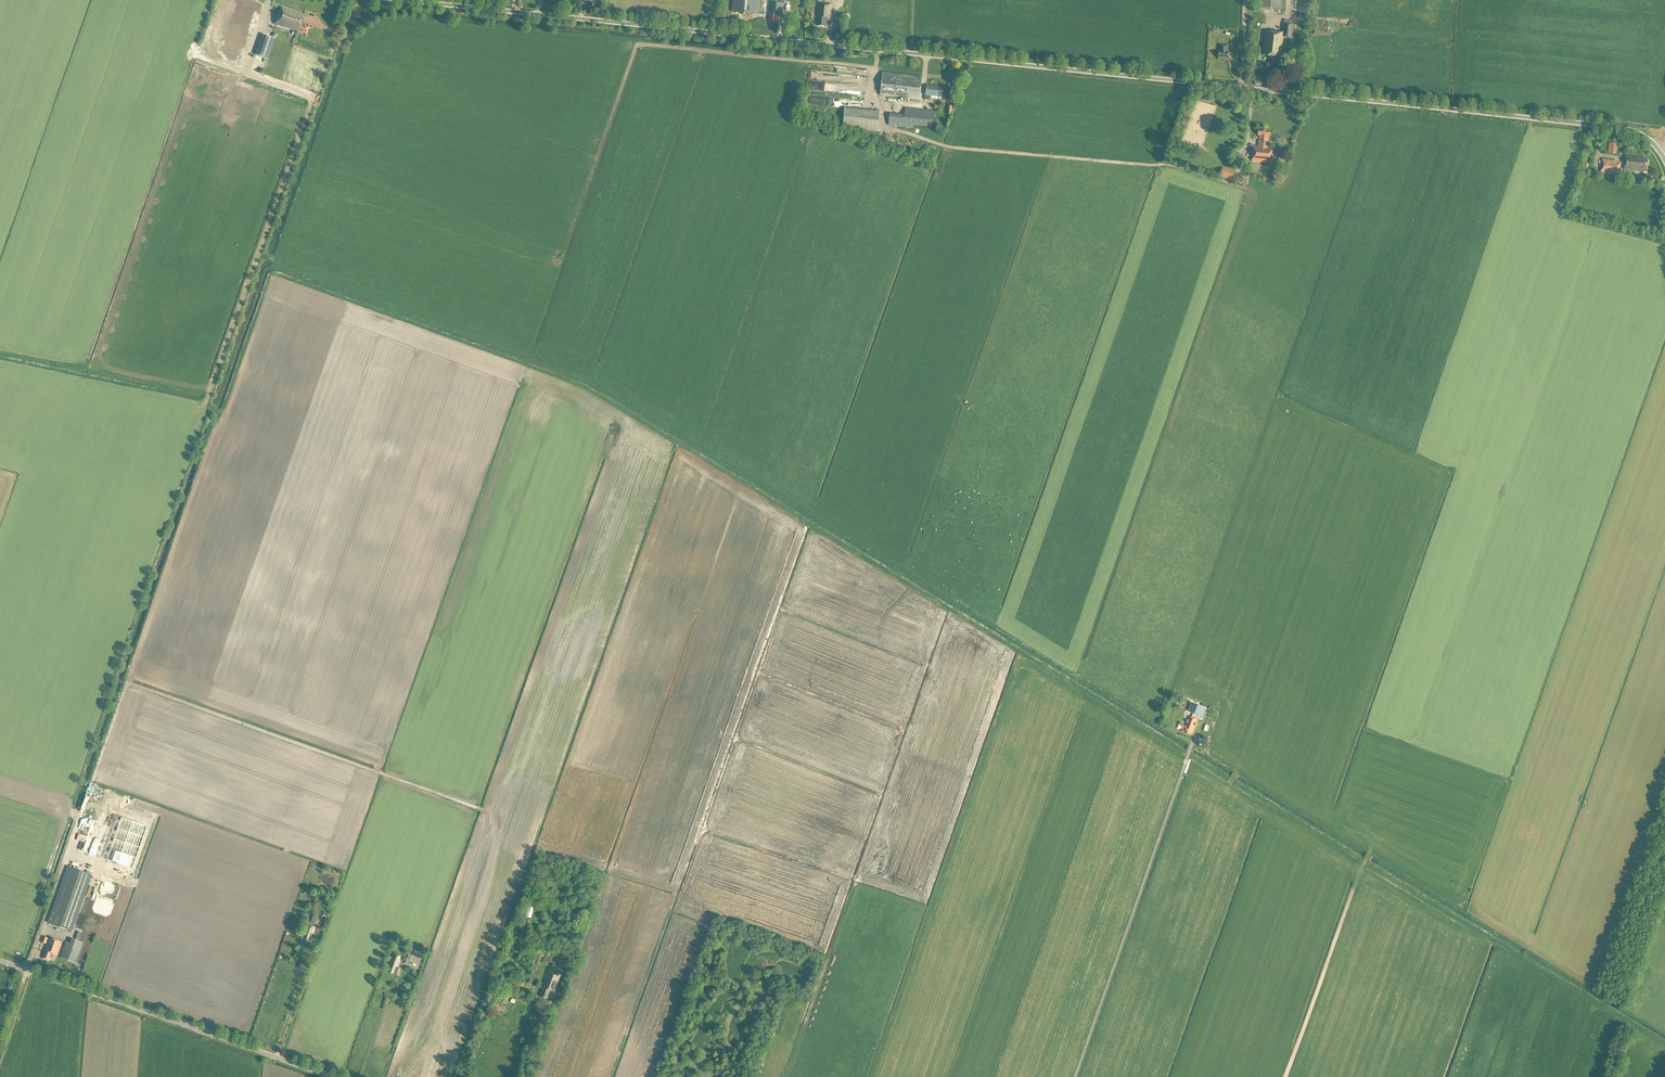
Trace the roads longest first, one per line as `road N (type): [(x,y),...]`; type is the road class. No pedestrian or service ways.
road 1 (unclassified): [(1657,148),(1610,127),(402,0)]
road 2 (track): [(561,261),(637,46),(875,69)]
road 3 (track): [(90,786),(222,416)]
road 4 (track): [(884,128),(946,147),(1172,165),(1246,189)]
road 5 (track): [(1075,1076),(1195,738)]
road 6 (unclassified): [(331,1076),(0,960)]
road 7 (track): [(1285,1076),(1370,853)]
road 8 (track): [(276,1058),(325,920)]

